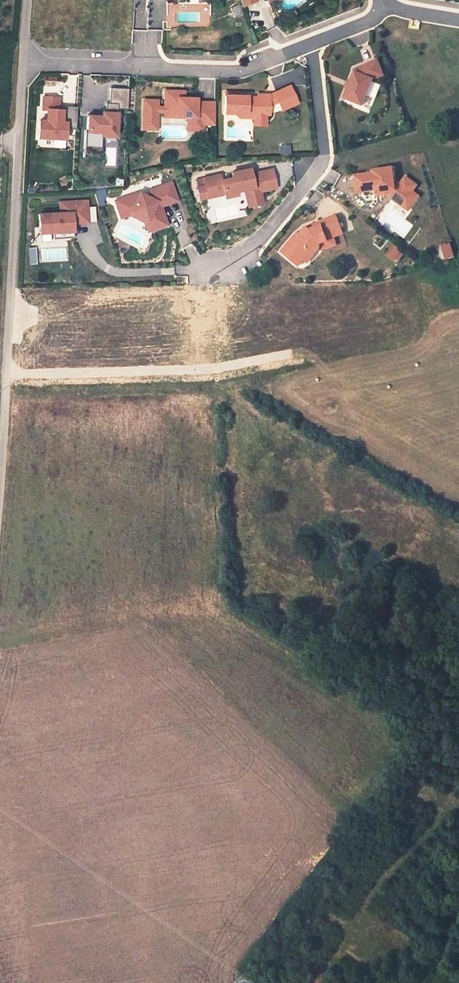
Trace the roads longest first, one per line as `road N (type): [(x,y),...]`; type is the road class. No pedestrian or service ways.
road 1 (unclassified): [(24,62),(0,478)]
road 2 (residential): [(313,44),(241,70),(24,62)]
road 3 (residential): [(313,44),(319,170),(228,269),(195,271)]

